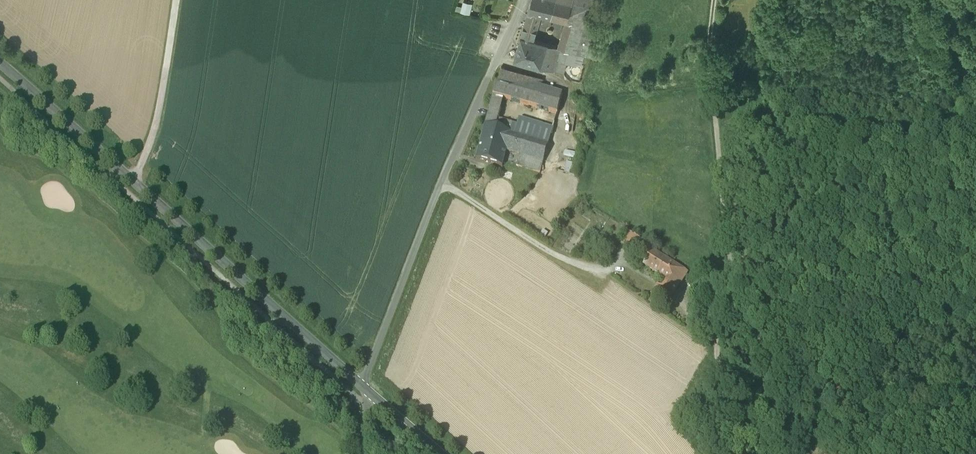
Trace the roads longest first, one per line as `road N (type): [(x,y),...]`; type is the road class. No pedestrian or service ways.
road 1 (tertiary): [(0,68),(360,385)]
road 2 (unclassified): [(713,0),(709,59),(735,295),(717,367),(728,400),(768,453)]
road 3 (residential): [(360,385),(522,0)]
road 4 (track): [(123,176),(152,143),(175,0)]

